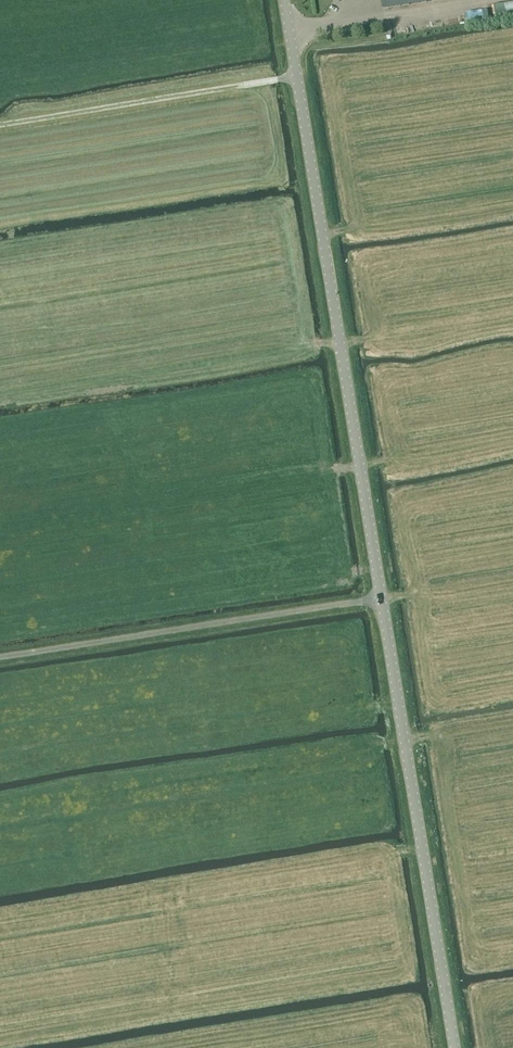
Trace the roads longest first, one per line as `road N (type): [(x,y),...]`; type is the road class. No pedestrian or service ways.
road 1 (unclassified): [(382,598),(284,0)]
road 2 (unclassified): [(454,1047),(382,598)]
road 3 (unclassified): [(0,658),(382,598)]
road 4 (track): [(296,75),(0,122)]

